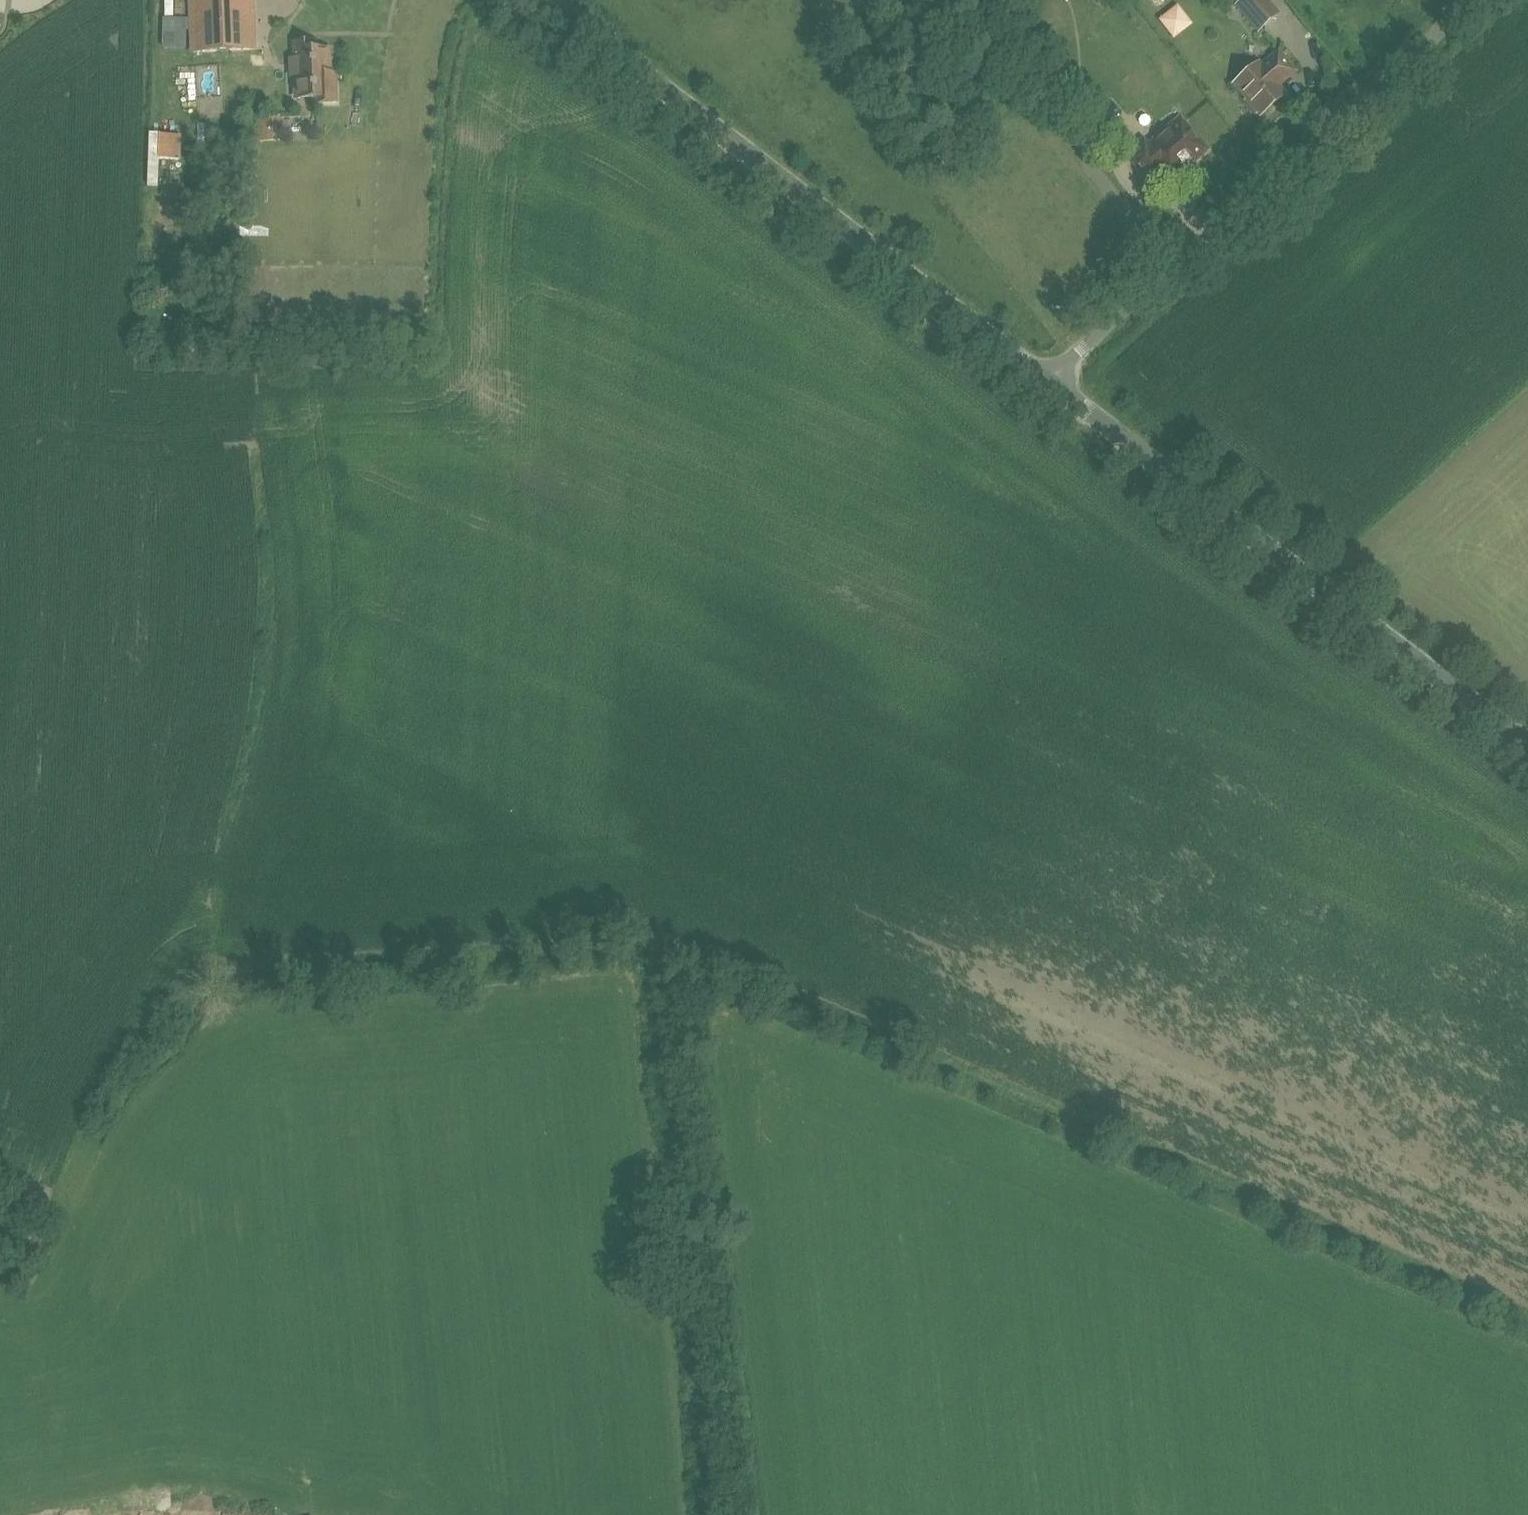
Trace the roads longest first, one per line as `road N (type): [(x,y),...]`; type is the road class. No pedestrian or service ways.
road 1 (unclassified): [(1048,380),(545,0)]
road 2 (unclassified): [(1527,739),(1048,380)]
road 3 (unclassified): [(1048,380),(1474,0)]

